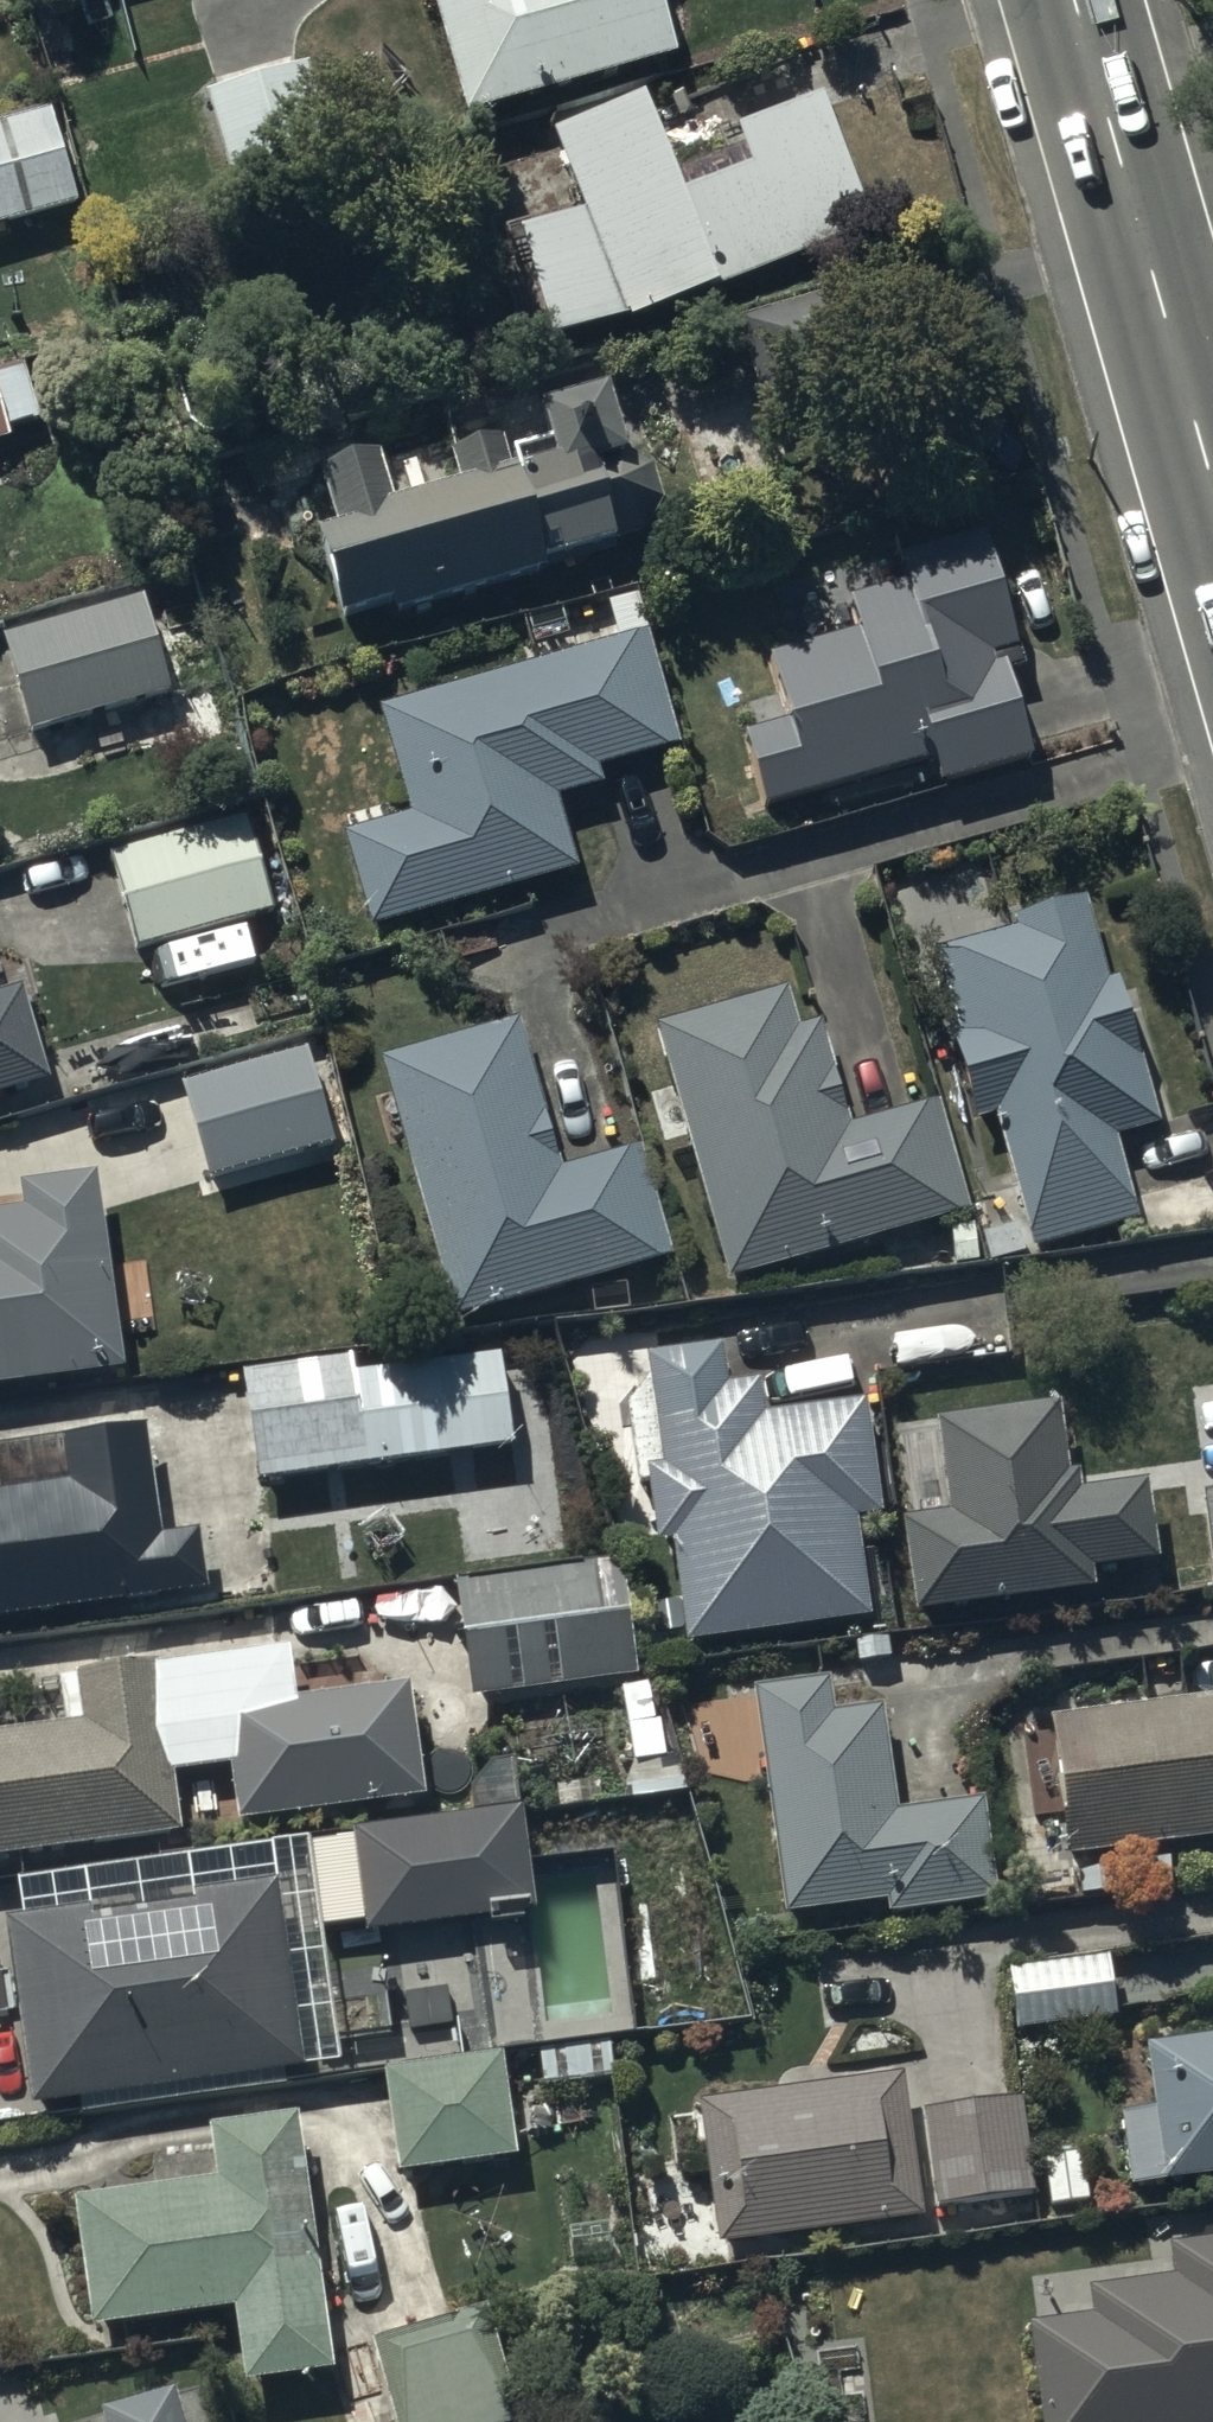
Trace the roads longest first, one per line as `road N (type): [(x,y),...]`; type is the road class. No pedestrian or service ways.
road 1 (secondary): [(1071,0),(1212,509)]

